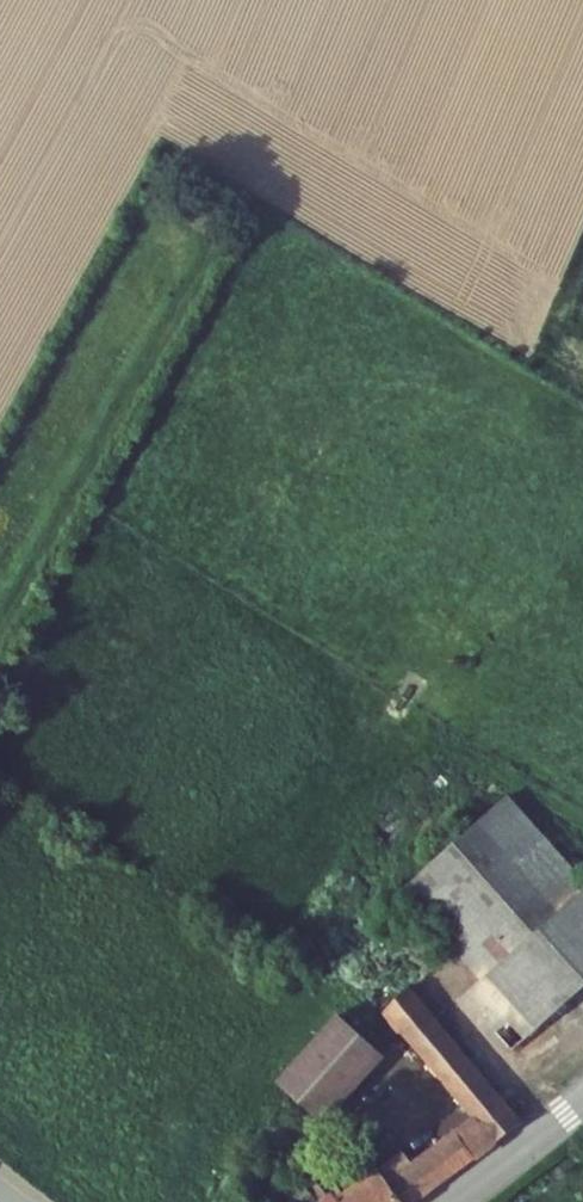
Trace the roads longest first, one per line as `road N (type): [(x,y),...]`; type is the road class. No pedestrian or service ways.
road 1 (residential): [(582,1103),(453,1201)]

